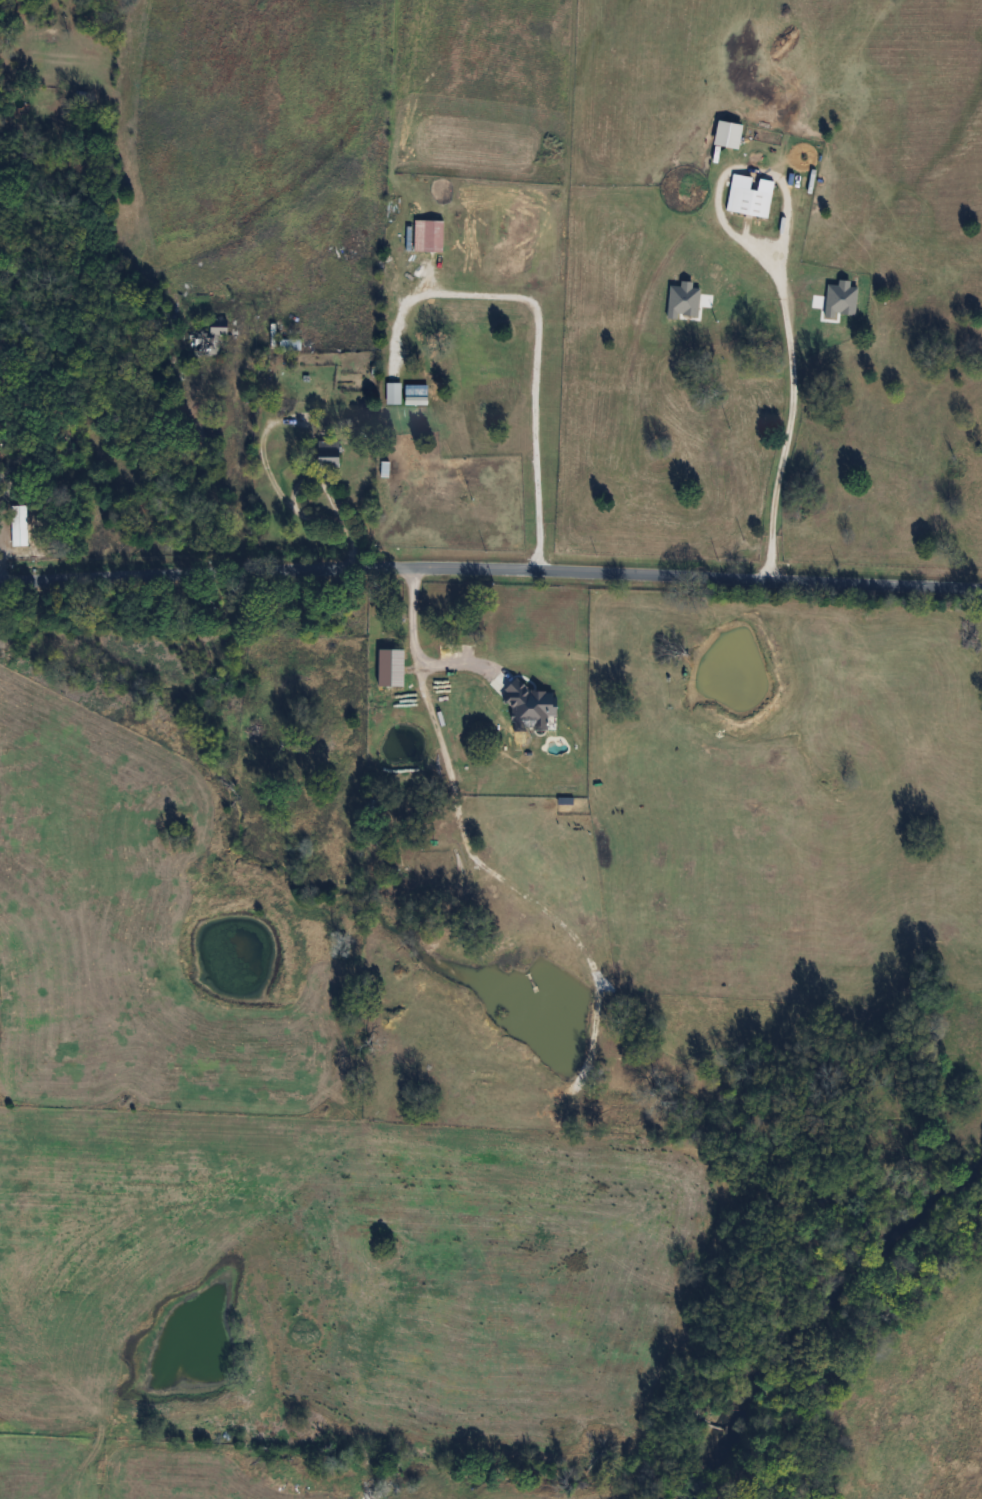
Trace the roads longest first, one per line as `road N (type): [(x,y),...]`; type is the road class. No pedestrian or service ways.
road 1 (residential): [(981,587),(425,568),(0,581)]

